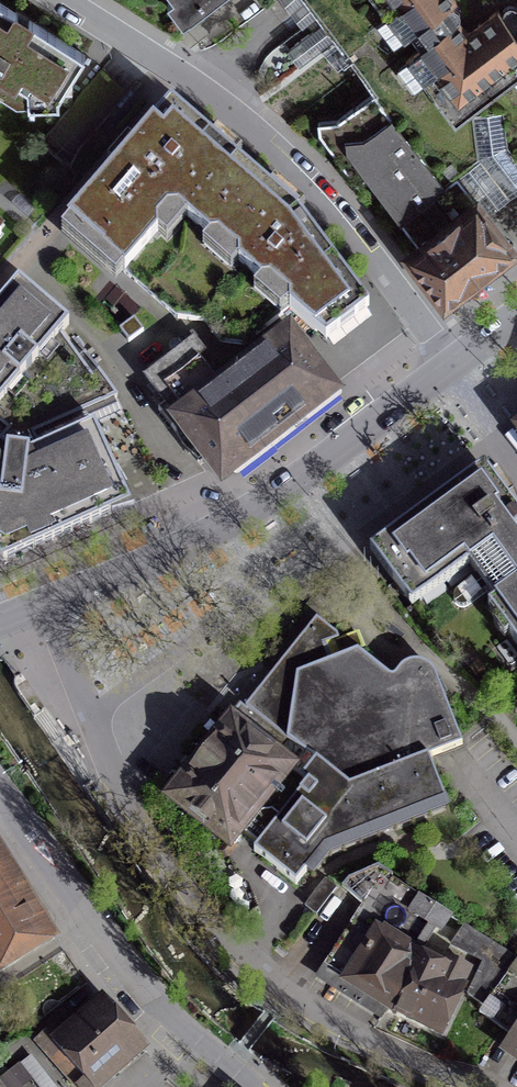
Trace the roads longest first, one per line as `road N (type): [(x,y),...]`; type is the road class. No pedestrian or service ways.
road 1 (residential): [(476,1086),(283,990),(182,895),(101,763),(40,608)]
road 2 (residential): [(453,370),(316,189),(266,140),(65,0)]
road 3 (tertiary): [(453,370),(260,510),(40,608)]
road 4 (residential): [(255,1086),(120,963),(0,797)]

